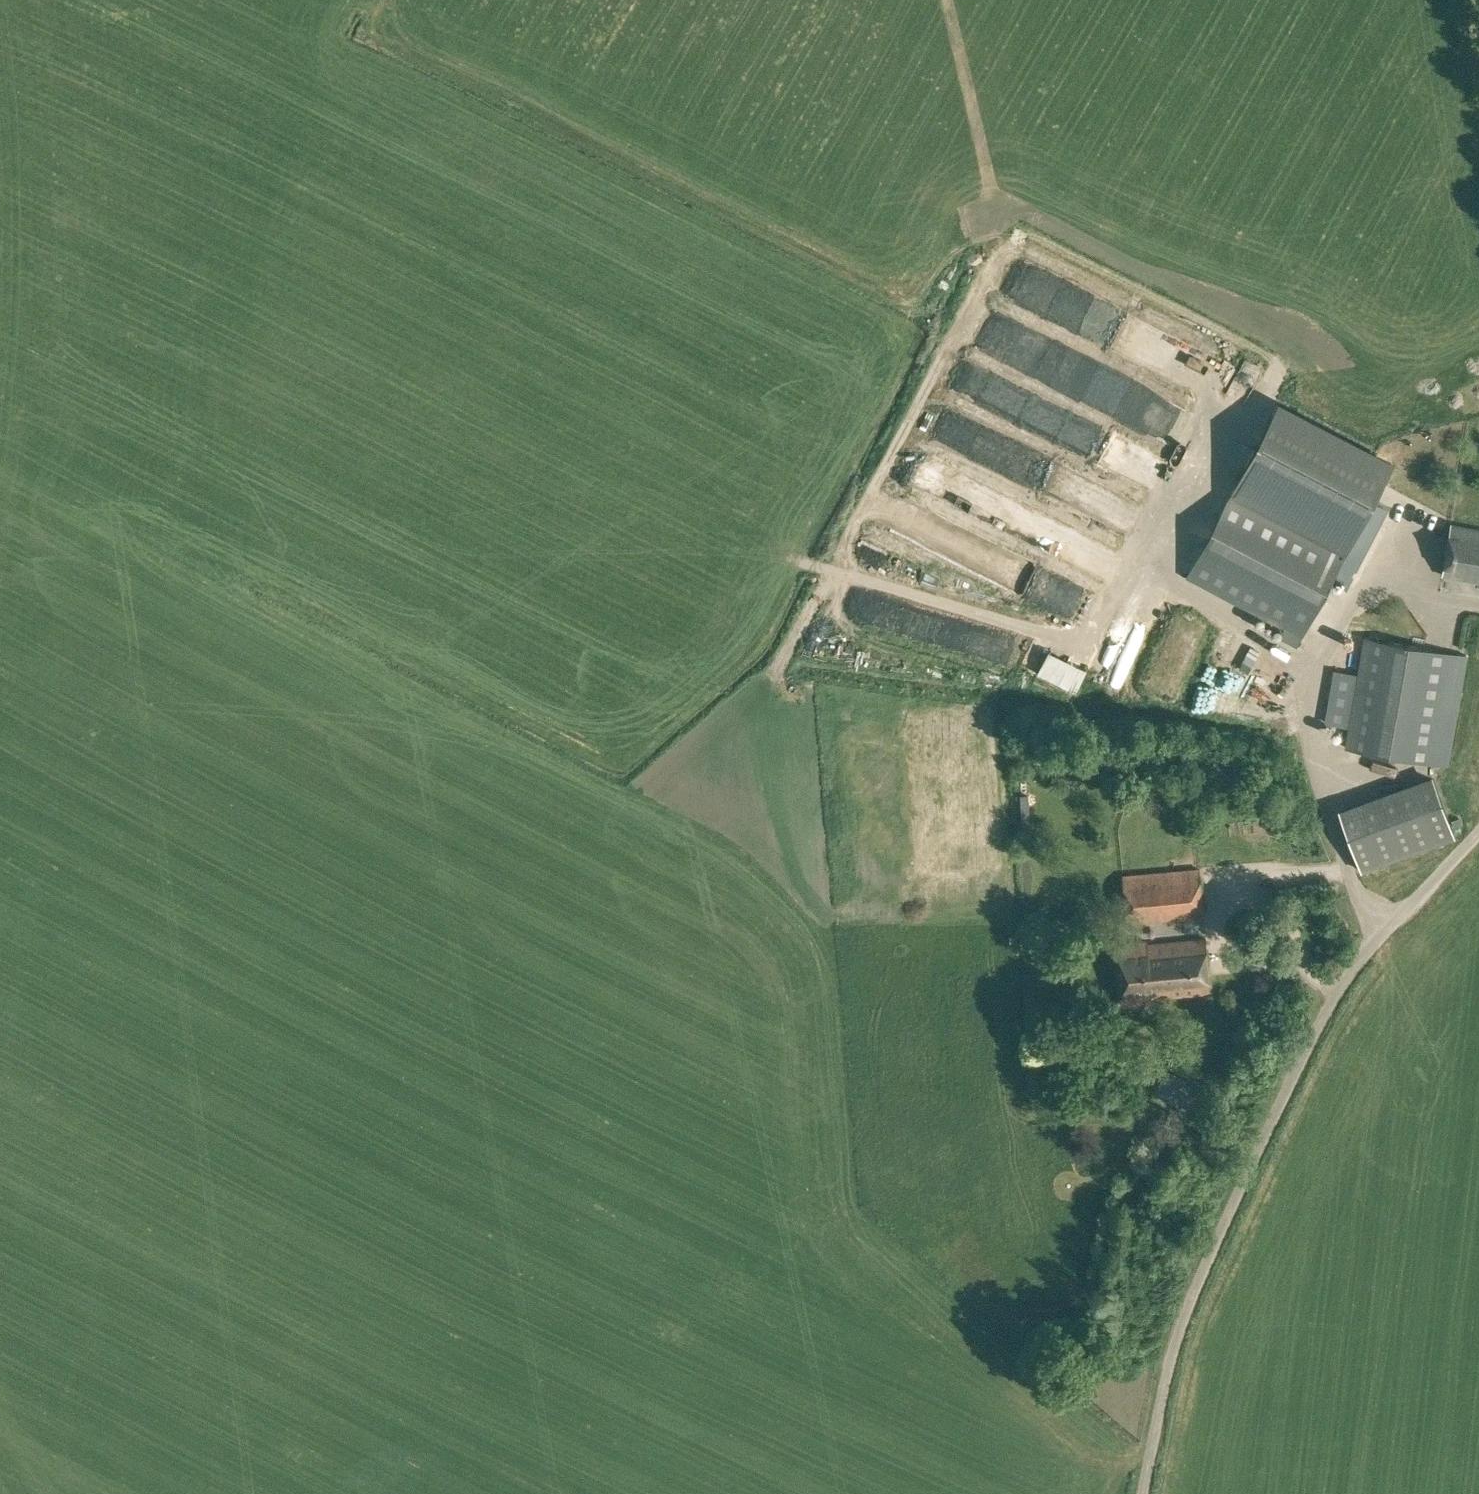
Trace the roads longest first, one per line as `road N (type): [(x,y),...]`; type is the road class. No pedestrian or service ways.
road 1 (unclassified): [(1141,1493),(1181,1319),(1276,1107),(1347,975),(1478,831)]

